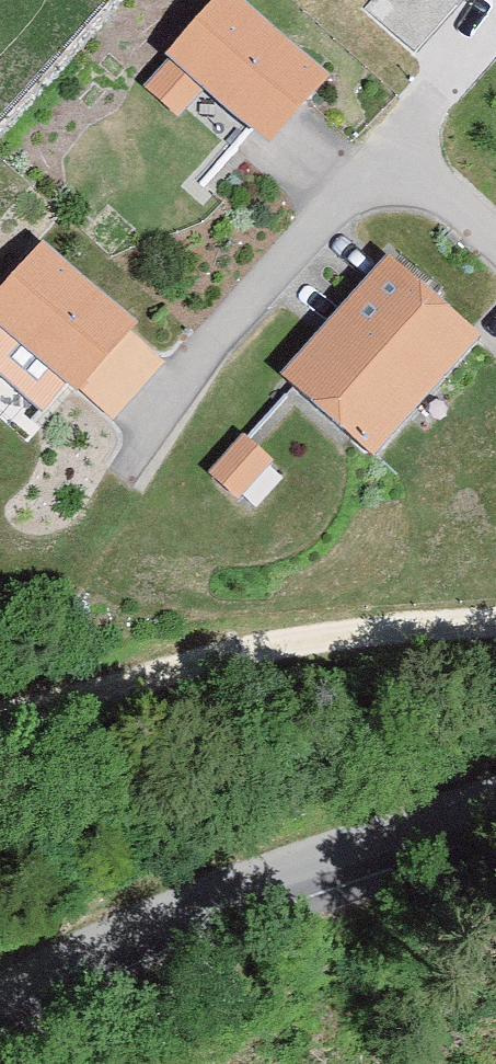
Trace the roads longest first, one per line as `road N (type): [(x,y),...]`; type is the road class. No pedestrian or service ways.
road 1 (residential): [(0,1006),(84,954),(313,861),(495,816)]
road 2 (track): [(0,698),(283,639),(495,627)]
road 3 (residential): [(495,246),(407,165),(355,187),(214,344)]

